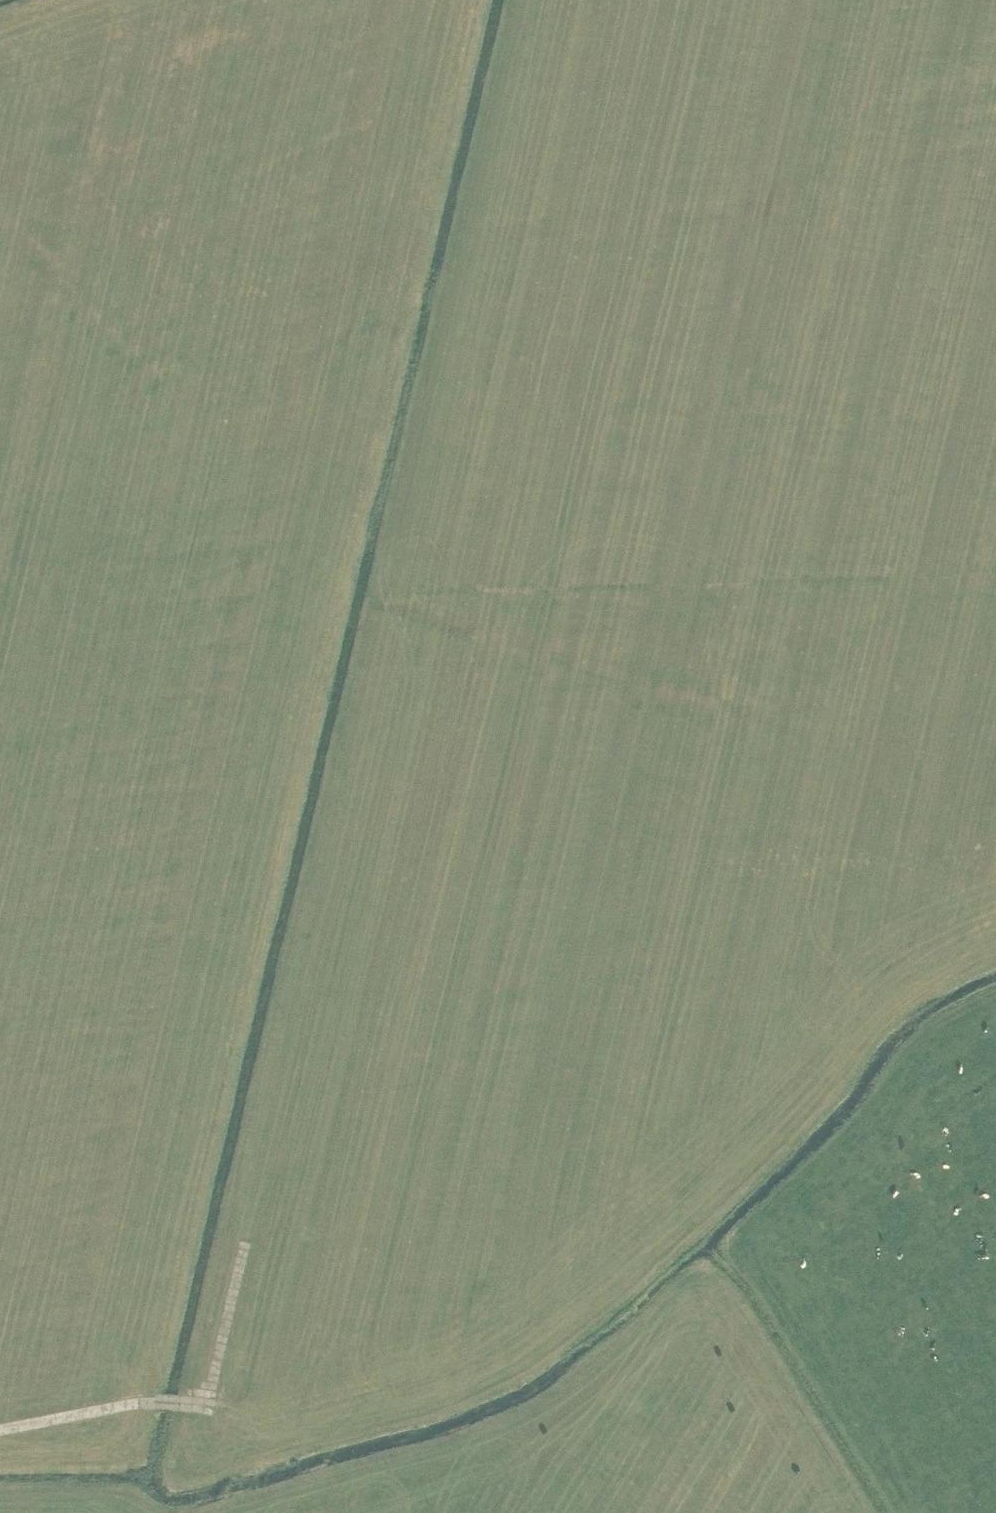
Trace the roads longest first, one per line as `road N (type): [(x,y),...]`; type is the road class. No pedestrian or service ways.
road 1 (track): [(0,1431),(141,1402),(206,1405),(245,1247)]

